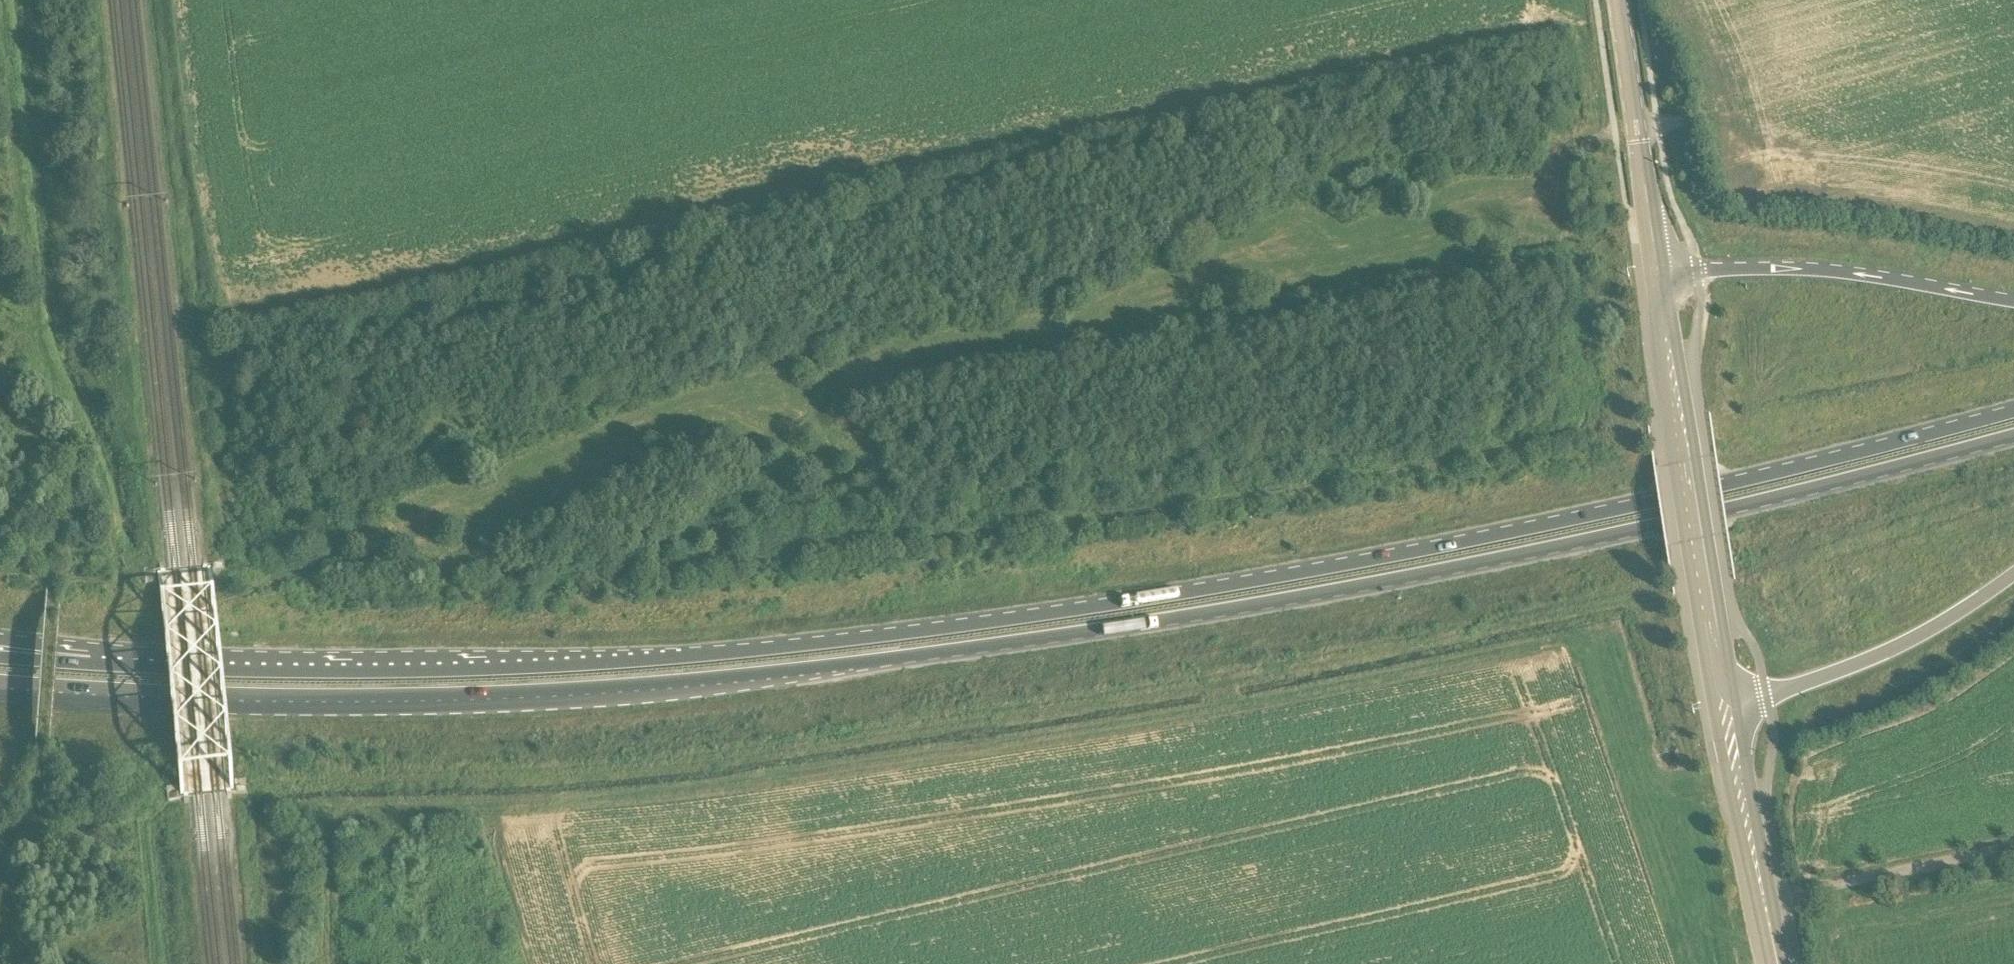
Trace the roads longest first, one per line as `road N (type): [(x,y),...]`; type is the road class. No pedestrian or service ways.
road 1 (primary): [(4,683),(239,695),(506,694),(828,667),(1263,602),(1581,541),(2013,436)]
road 2 (primary): [(2013,411),(1576,518),(1077,609),(861,640),(502,668),(87,664)]
road 3 (track): [(1615,132),(1589,138),(1553,167),(1419,234),(720,416),(580,459),(451,519),(273,583),(145,599),(52,572),(0,571)]
road 4 (tertiary): [(1731,708),(1660,275)]
road 5 (primary): [(2013,301),(1843,273),(1660,275)]
road 6 (primary): [(1731,708),(1918,639),(2013,575)]
road 7 (tertiary): [(1660,275),(1621,0)]
road 8 (tertiary): [(1775,963),(1731,708)]
road 9 (track): [(1762,902),(2013,855)]

